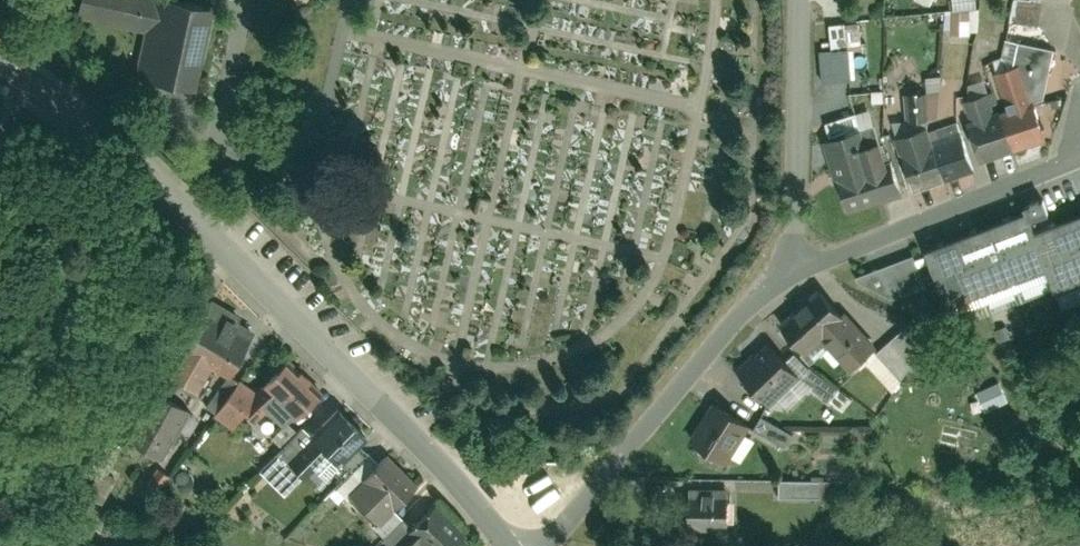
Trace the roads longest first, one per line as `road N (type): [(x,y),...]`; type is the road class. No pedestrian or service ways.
road 1 (residential): [(0,61),(189,203),(428,448),(510,545)]
road 2 (residential): [(546,545),(733,323),(795,274)]
road 3 (residential): [(795,274),(1079,153)]
road 4 (residential): [(799,0),(795,274)]

